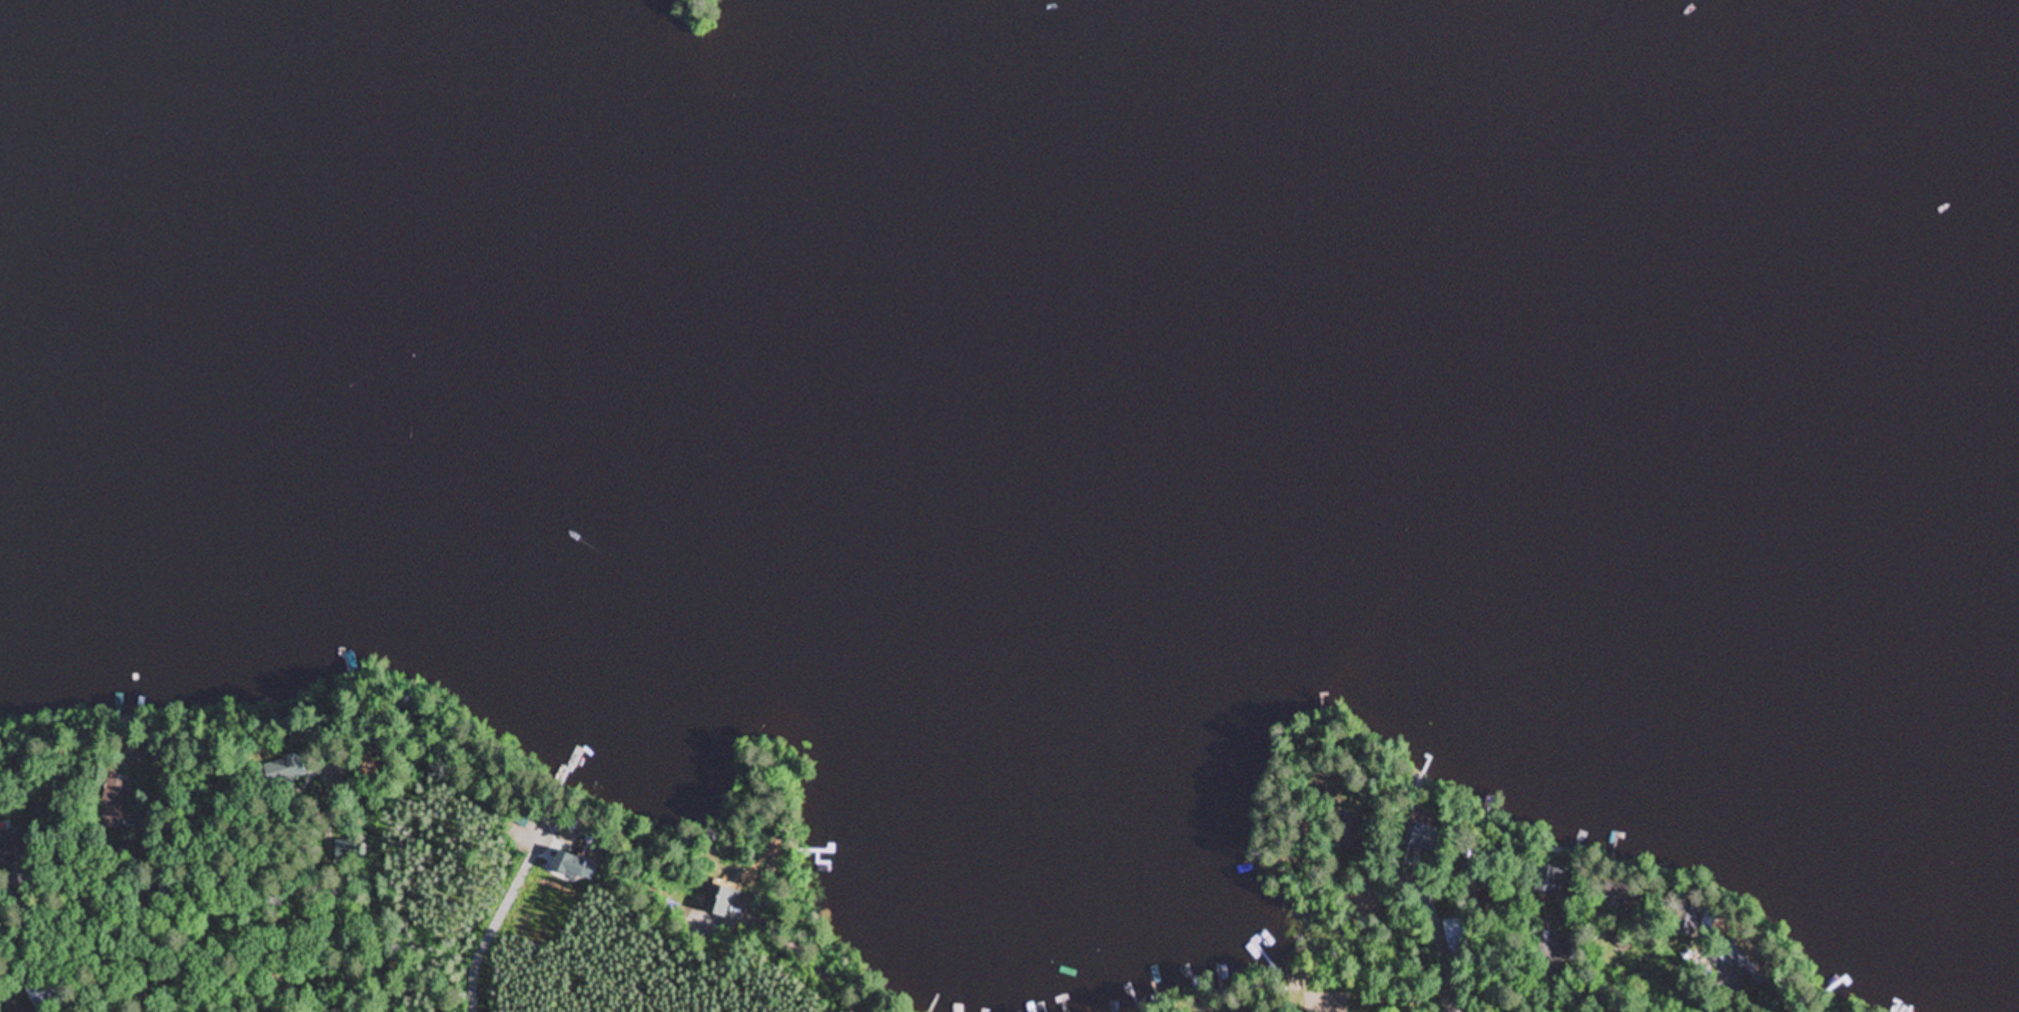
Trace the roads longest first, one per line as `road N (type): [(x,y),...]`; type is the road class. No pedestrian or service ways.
road 1 (residential): [(1450,1011),(1407,842)]
road 2 (residential): [(117,1011),(145,951),(157,845)]

